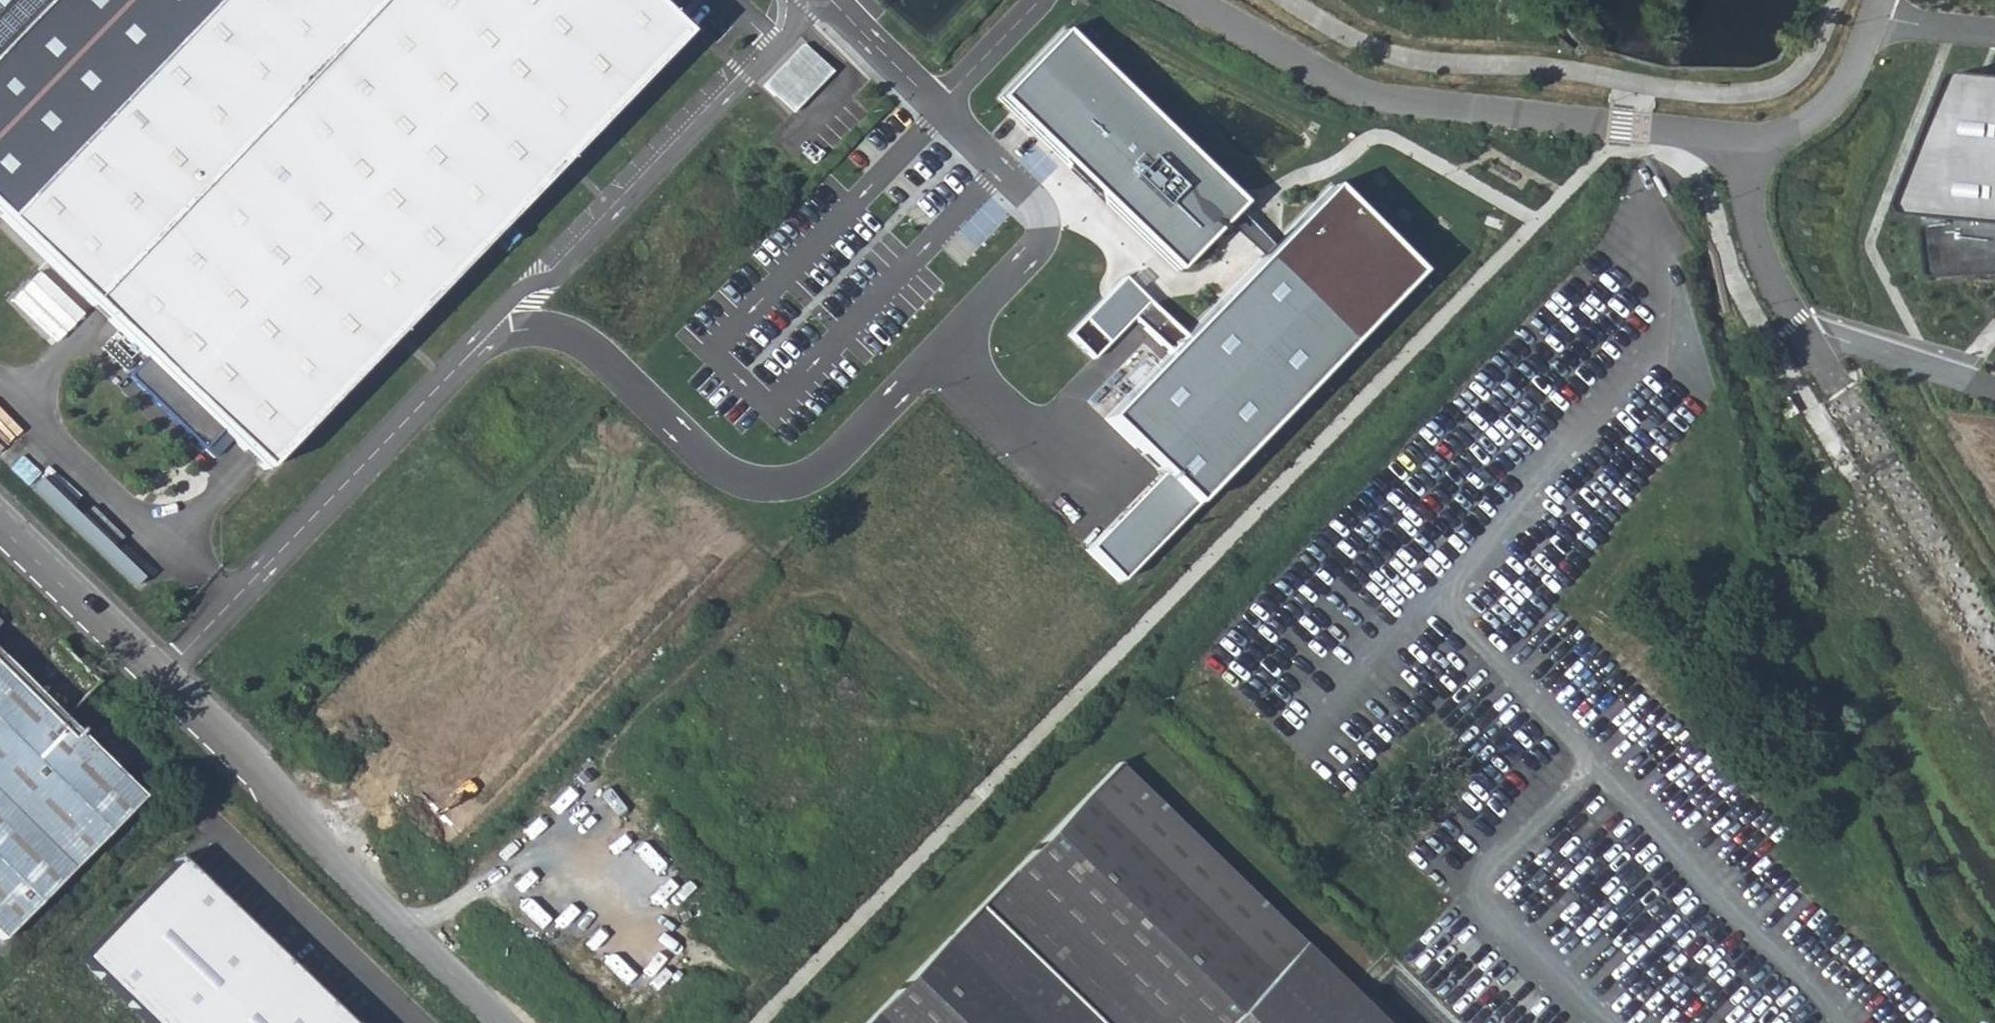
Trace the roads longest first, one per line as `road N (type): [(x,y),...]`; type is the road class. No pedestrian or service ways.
road 1 (unclassified): [(1879,0),(1852,78),(1828,108),(1795,131),(1744,143),(1375,100),(1185,0)]
road 2 (unclassified): [(0,528),(509,1022)]

